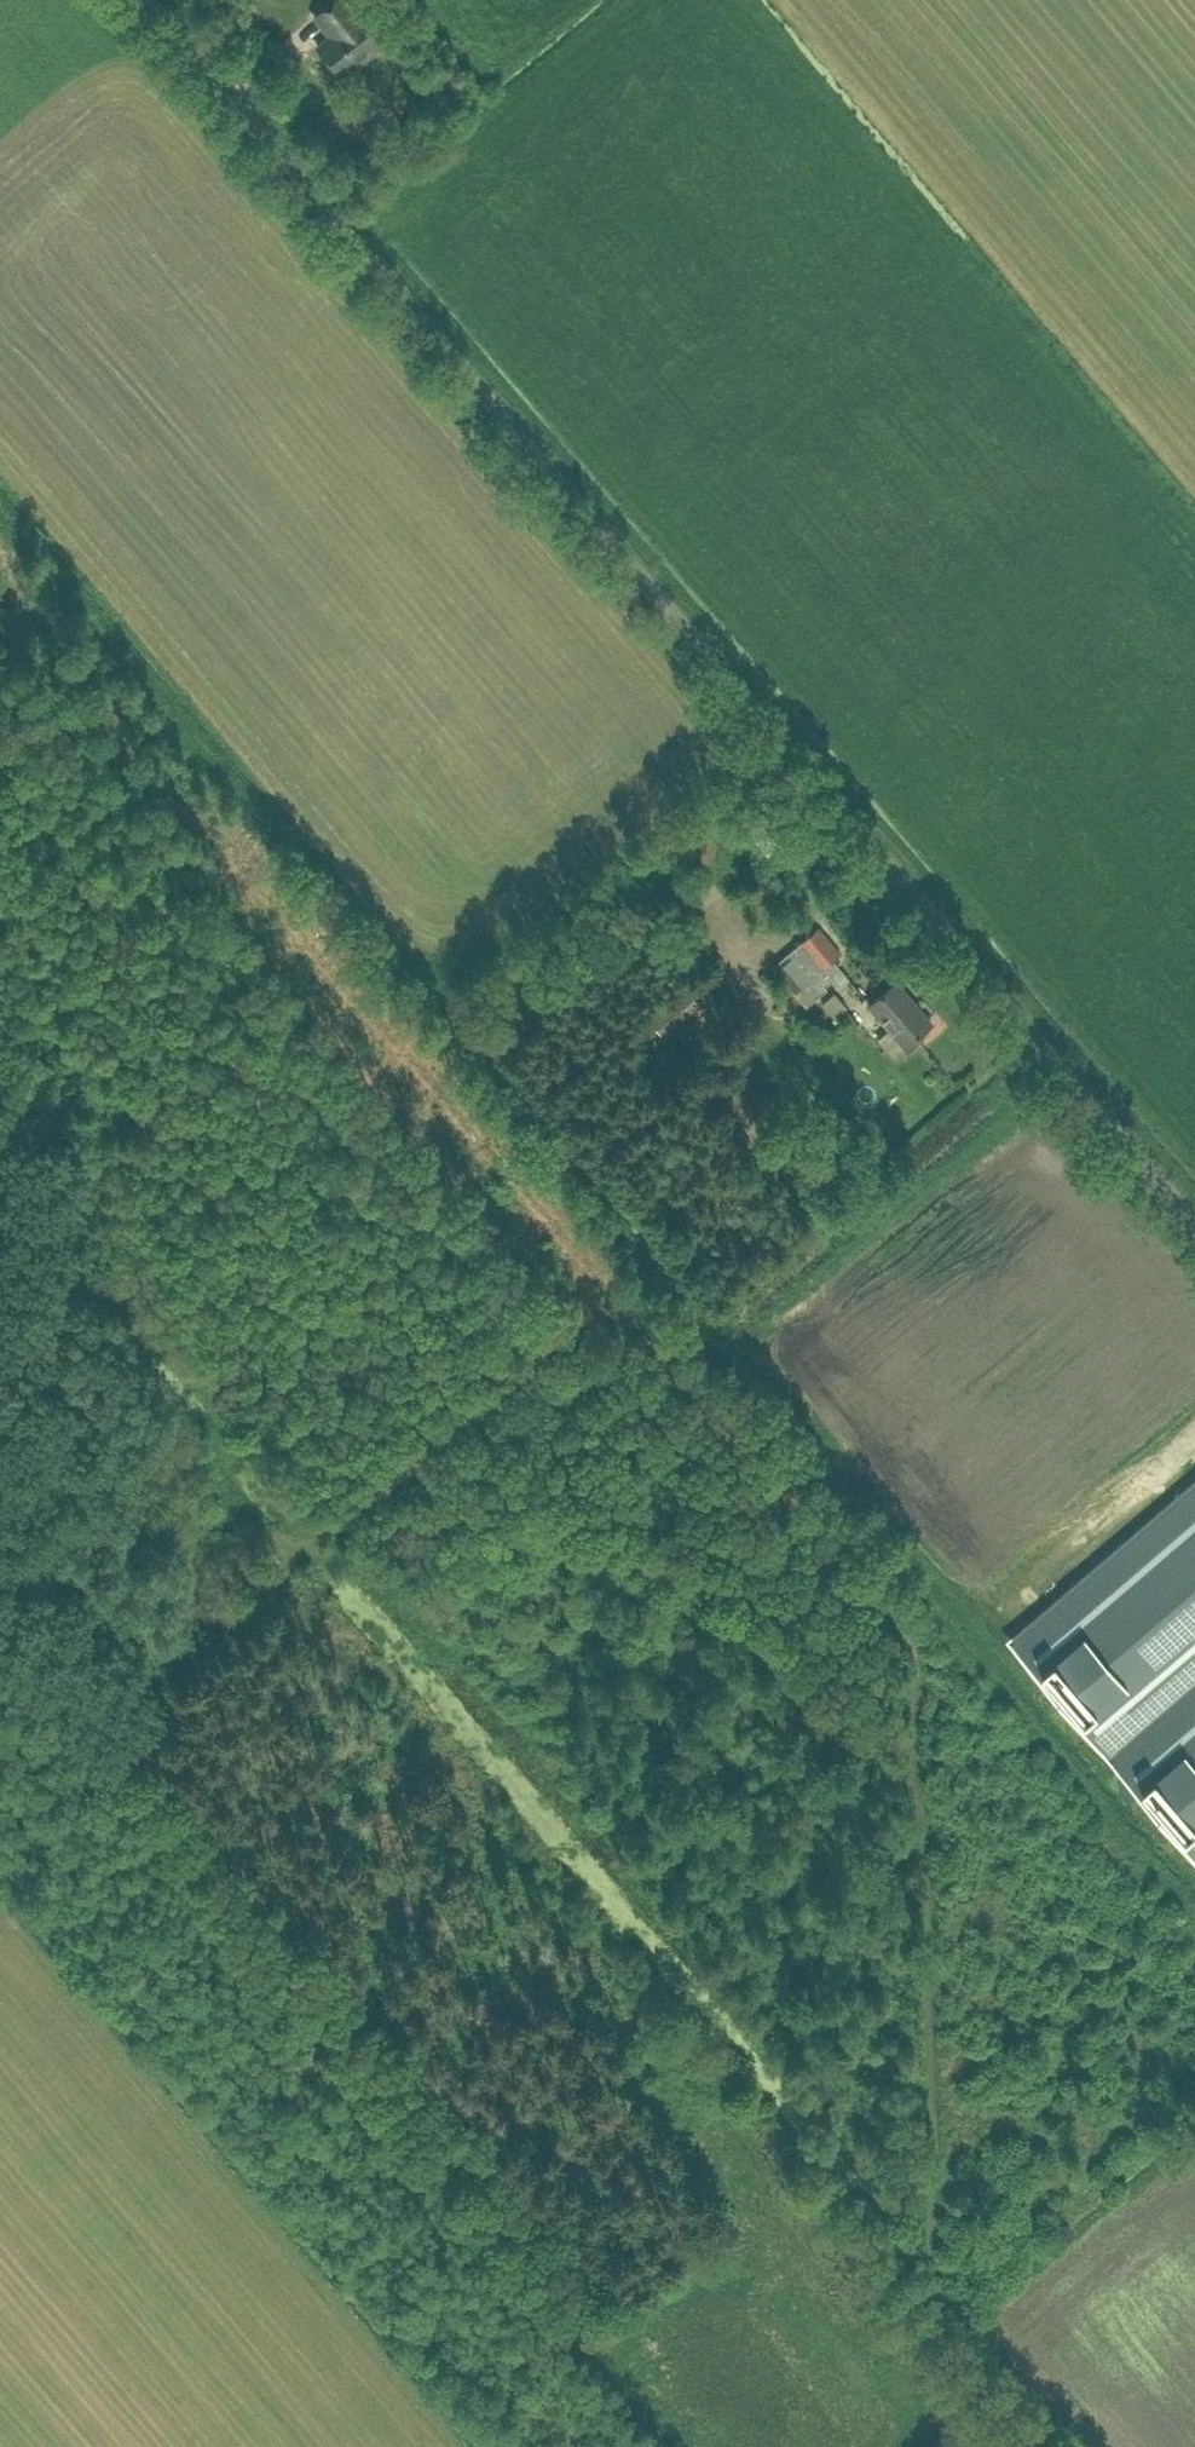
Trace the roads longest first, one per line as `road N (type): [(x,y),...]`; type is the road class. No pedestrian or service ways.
road 1 (track): [(988,2446),(921,2370),(915,1769),(0,1428)]
road 2 (unclassified): [(1194,1218),(149,0)]
road 3 (track): [(110,1721),(624,1294),(916,1643),(915,1769)]
road 4 (track): [(684,2446),(305,2019),(265,1903),(244,1874),(0,1595)]
road 5 (track): [(582,1329),(209,883),(0,1044)]
road 6 (track): [(0,1300),(32,1156),(0,1105)]

